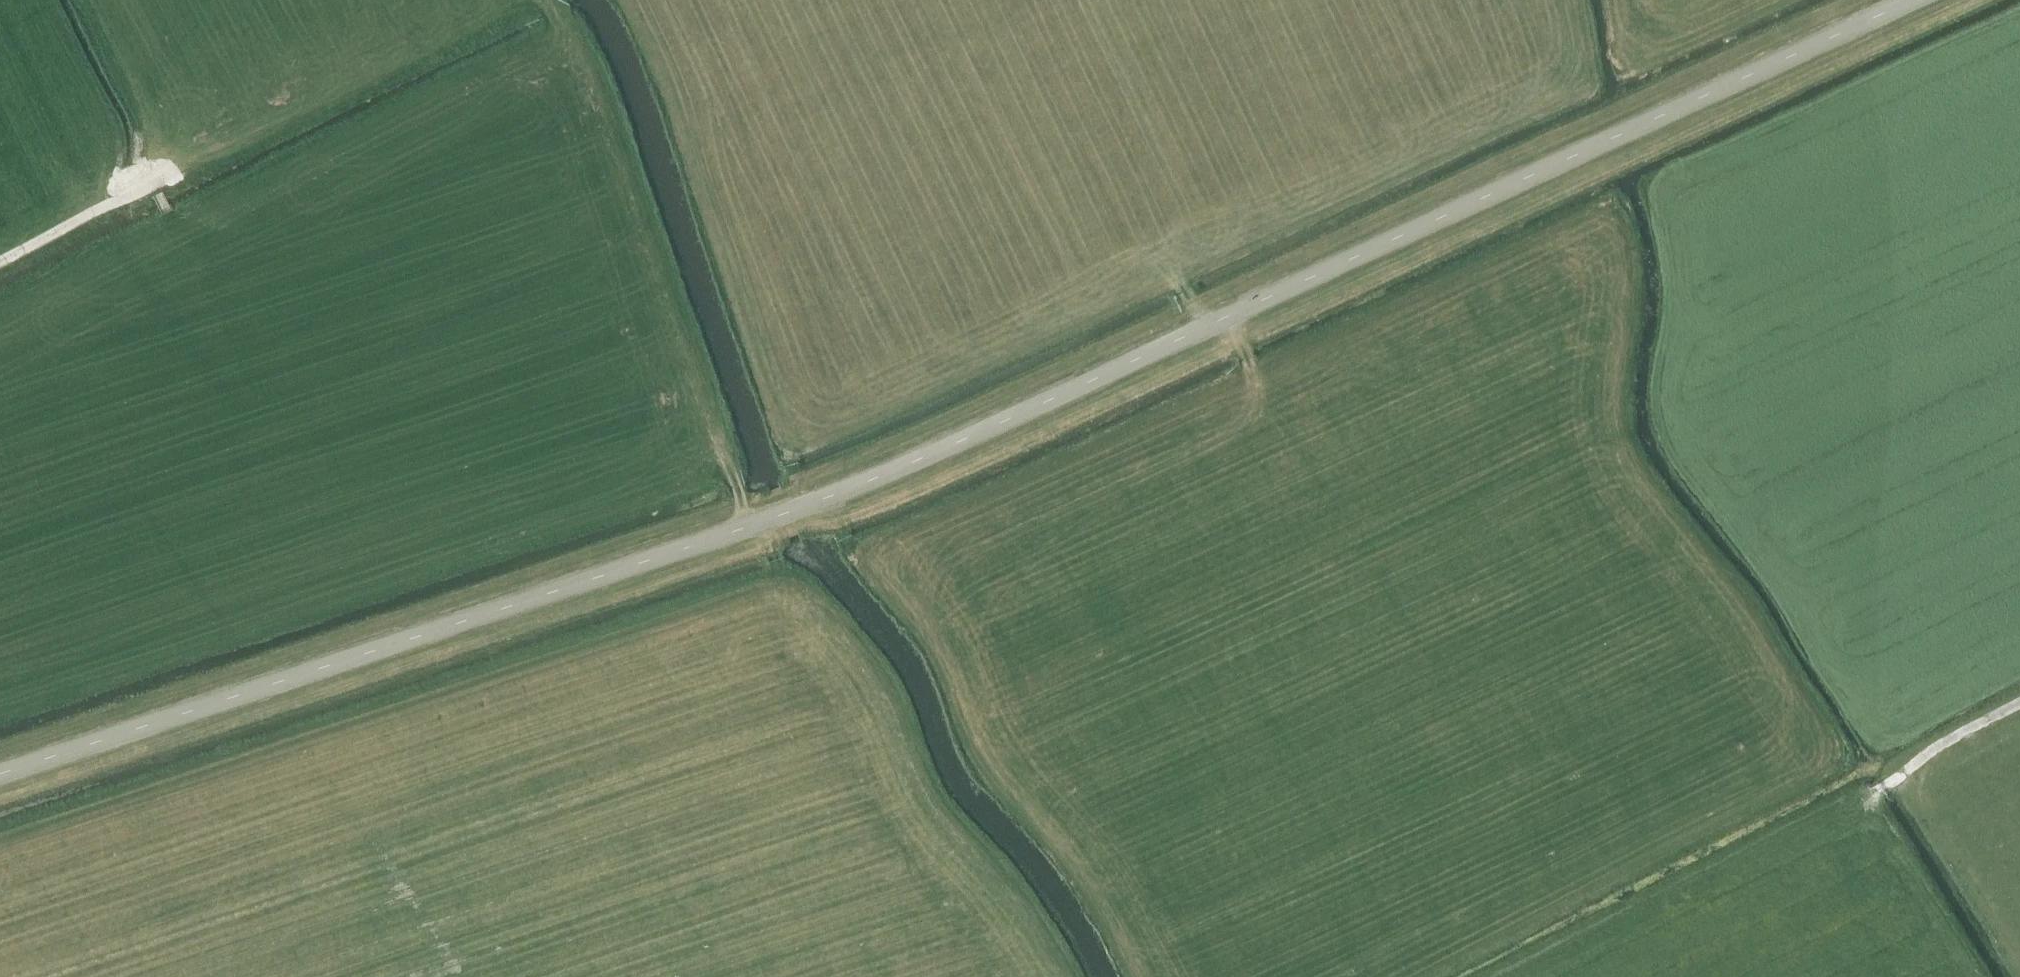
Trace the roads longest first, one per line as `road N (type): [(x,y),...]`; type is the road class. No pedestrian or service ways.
road 1 (tertiary): [(0,774),(783,513),(1167,347),(1917,0)]
road 2 (track): [(1891,770),(2019,688)]

